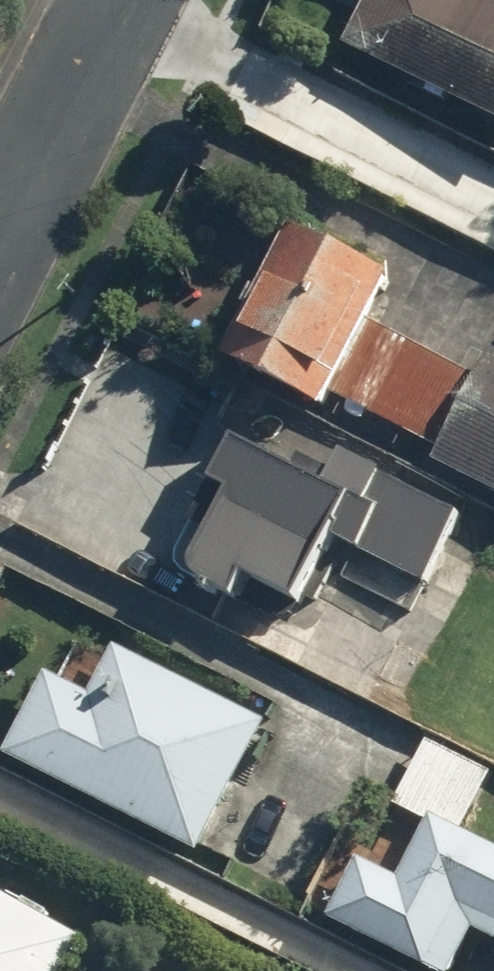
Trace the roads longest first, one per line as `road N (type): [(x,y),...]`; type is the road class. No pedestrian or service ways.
road 1 (residential): [(493,193),(114,8)]
road 2 (secondary): [(114,8),(0,229)]

